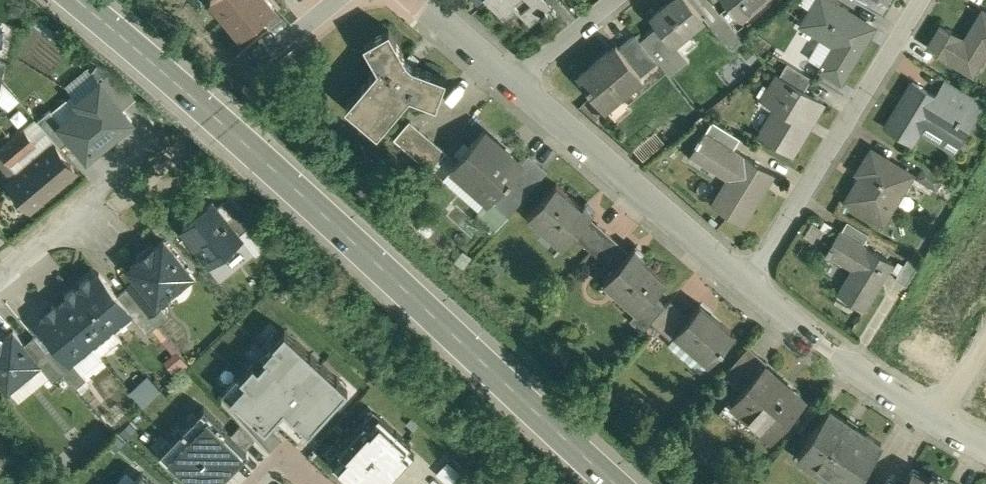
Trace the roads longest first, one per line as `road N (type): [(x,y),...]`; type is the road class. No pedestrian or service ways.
road 1 (secondary): [(79,0),(619,483)]
road 2 (residential): [(921,0),(747,283)]
road 3 (residential): [(518,86),(747,283)]
road 4 (residential): [(747,283),(941,417)]
road 5 (residential): [(0,276),(160,135)]
road 6 (residential): [(622,0),(518,86)]
road 7 (residential): [(419,0),(518,86)]

